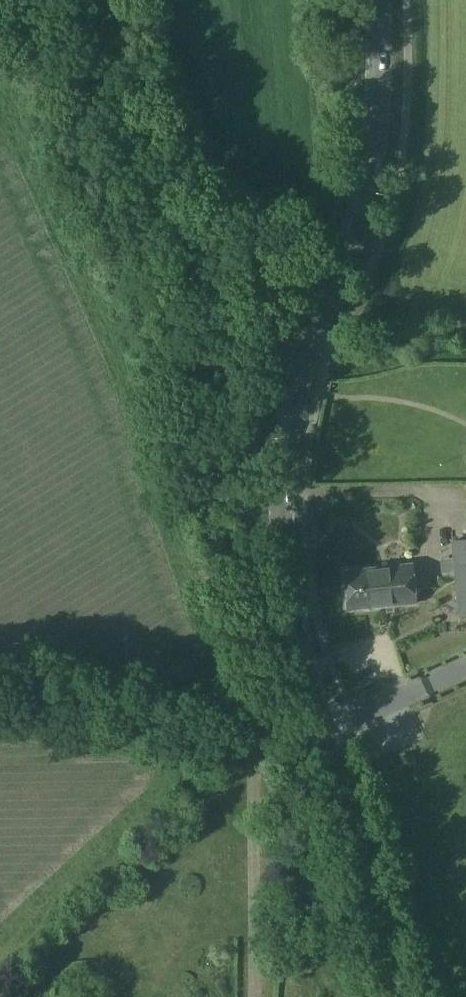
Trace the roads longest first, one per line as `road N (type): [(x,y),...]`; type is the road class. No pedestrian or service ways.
road 1 (secondary): [(405,996),(285,563),(283,487),(307,358),(371,204),(377,0)]
road 2 (track): [(43,0),(113,95),(230,286),(287,346)]

